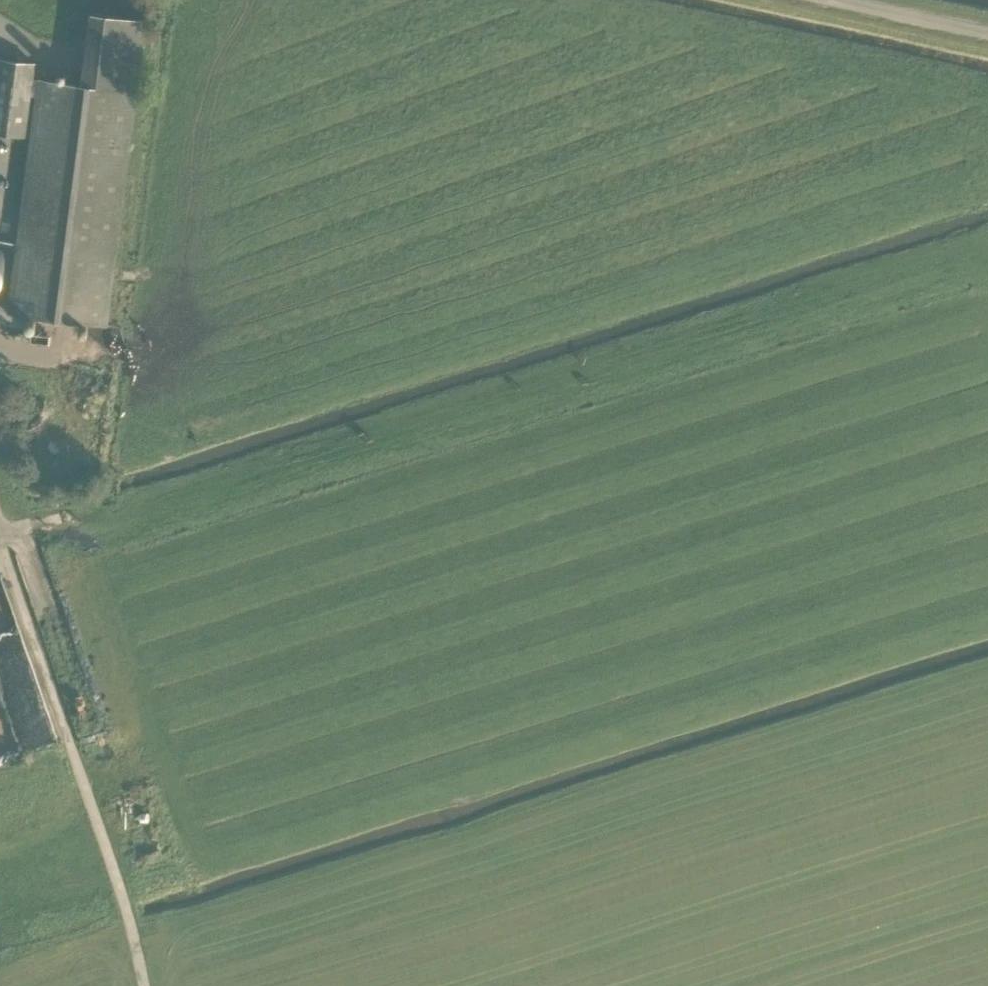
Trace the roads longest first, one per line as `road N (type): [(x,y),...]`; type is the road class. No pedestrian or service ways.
road 1 (unclassified): [(987,34),(831,0)]

